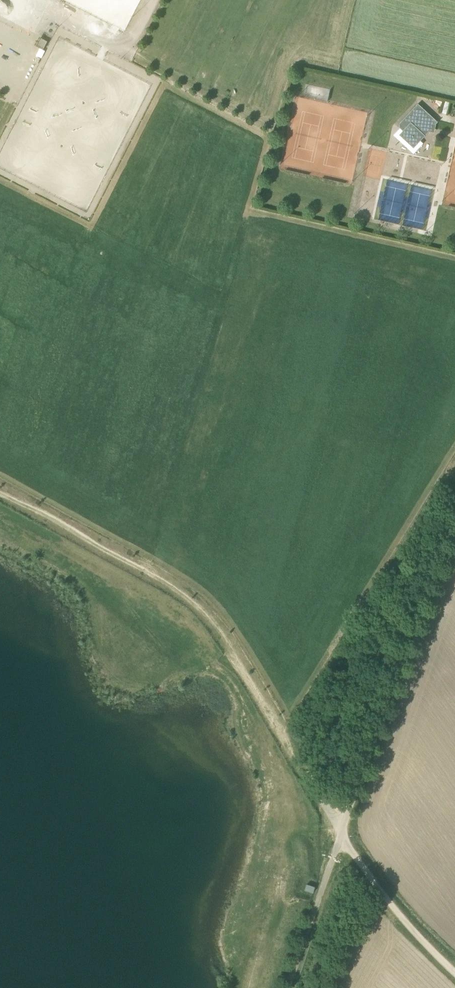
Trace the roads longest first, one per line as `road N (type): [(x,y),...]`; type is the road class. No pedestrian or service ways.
road 1 (track): [(0,491),(210,615),(342,835)]
road 2 (unclassified): [(454,507),(342,835)]
road 3 (unclassified): [(342,835),(372,883),(454,973)]
road 4 (unclassified): [(342,835),(289,987)]

